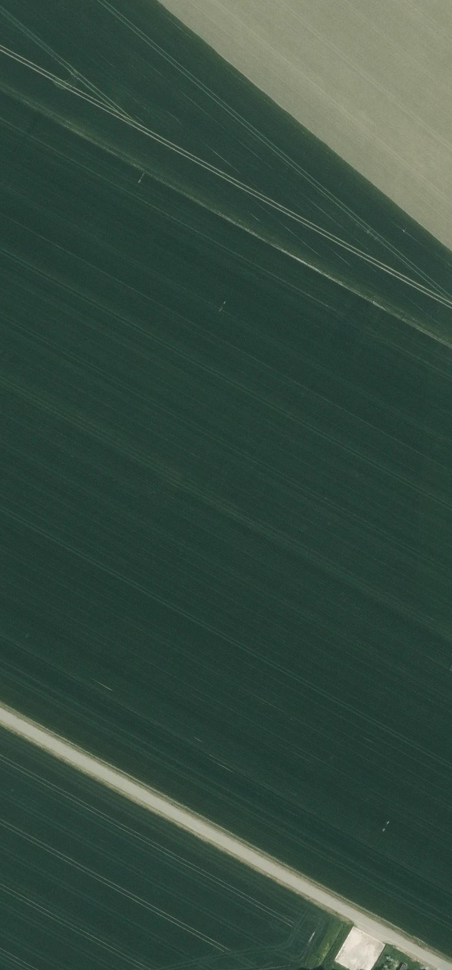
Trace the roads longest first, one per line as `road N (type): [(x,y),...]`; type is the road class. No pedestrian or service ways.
road 1 (tertiary): [(451,969),(0,713)]

